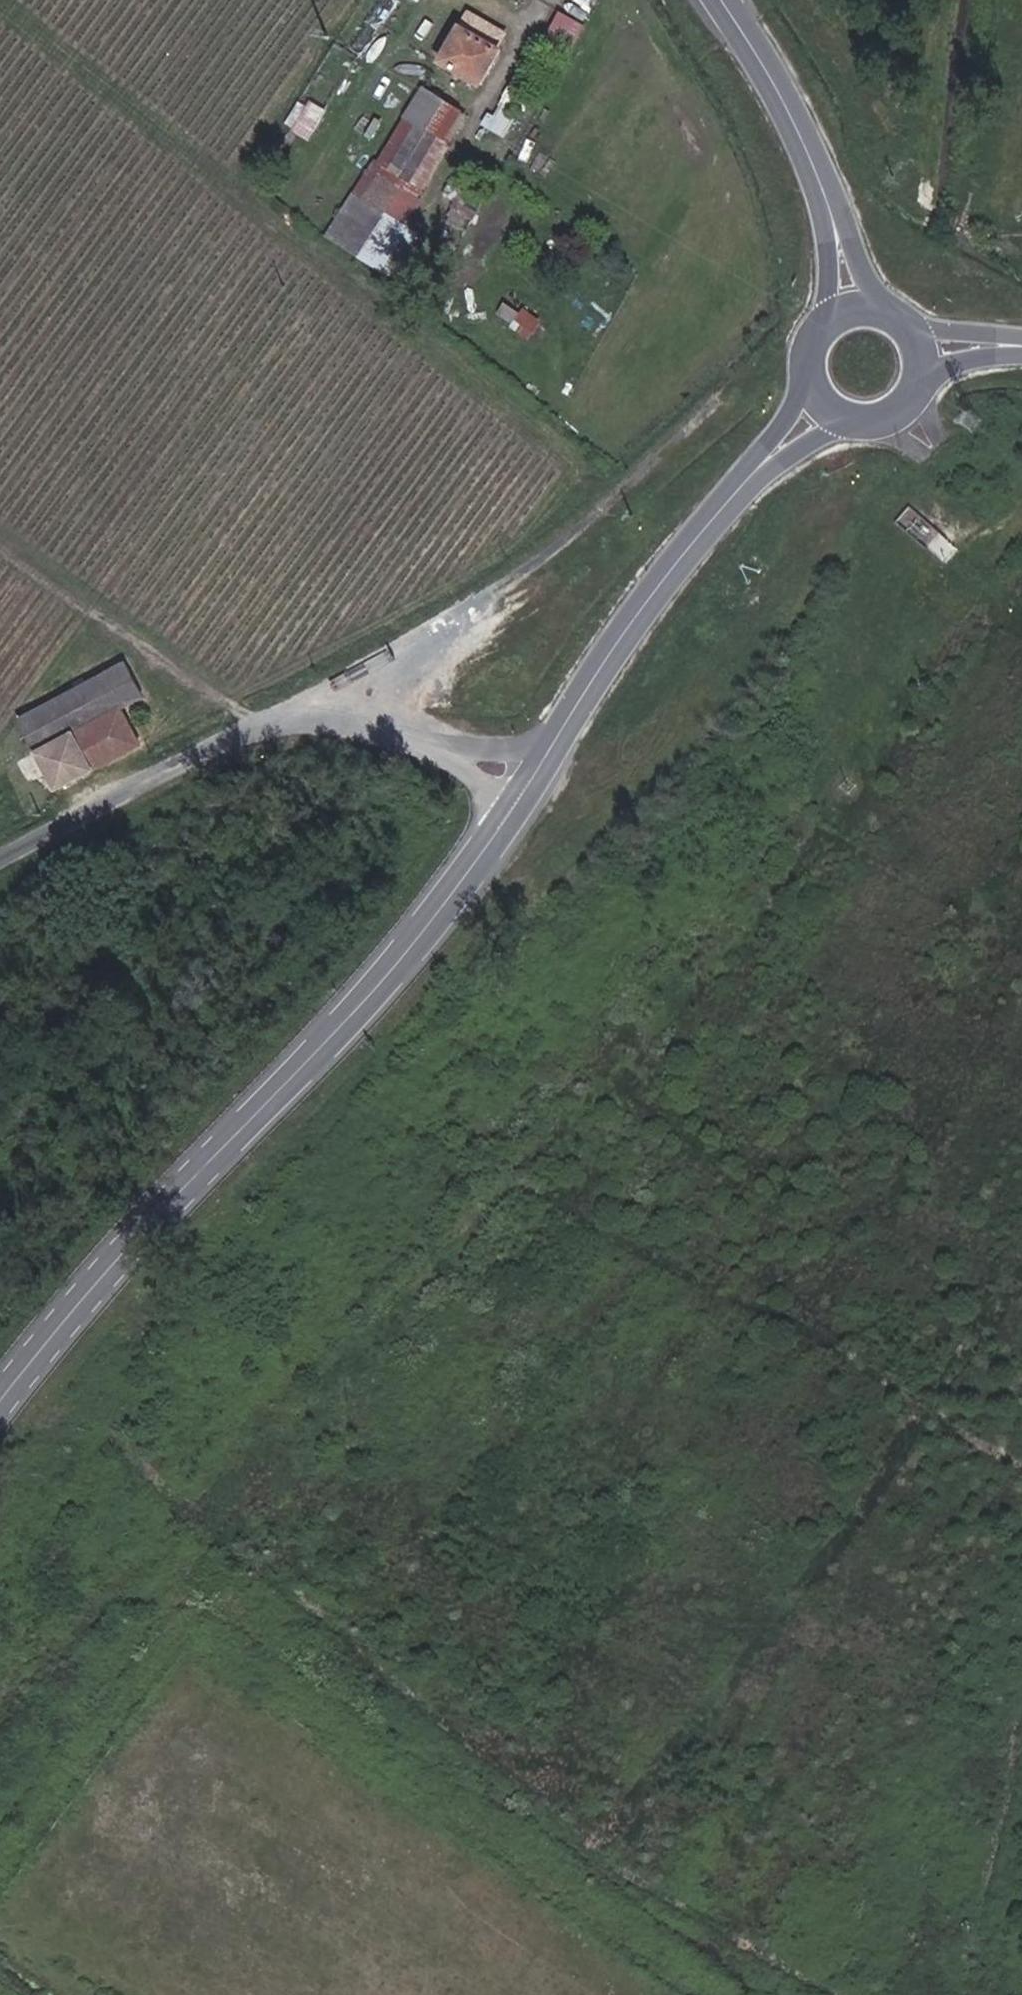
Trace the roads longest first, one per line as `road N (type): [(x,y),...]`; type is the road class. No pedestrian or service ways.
road 1 (tertiary): [(0,1414),(424,933),(533,776)]
road 2 (residential): [(0,863),(265,727),(379,732),(533,776)]
road 3 (tertiary): [(533,776),(659,583),(827,404)]
road 4 (tertiary): [(857,311),(836,225),(790,109),(720,0)]
road 5 (tertiary): [(827,404),(865,421),(892,415),(913,397),(922,357)]
road 6 (tertiary): [(857,311),(830,324),(814,349),(813,378),(827,404)]

